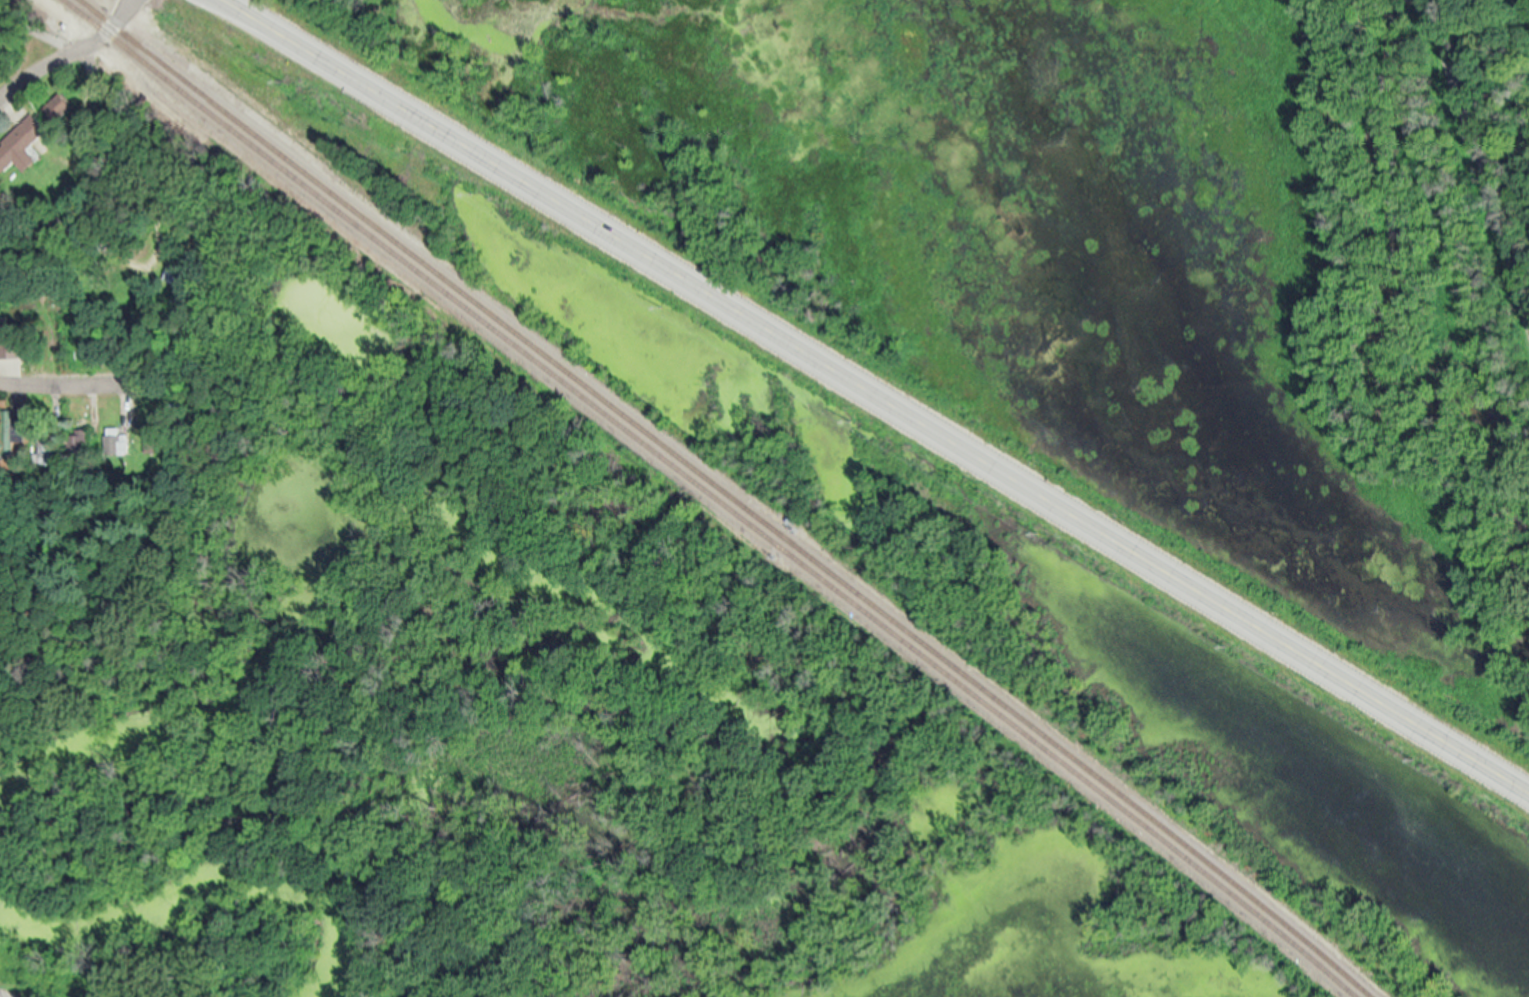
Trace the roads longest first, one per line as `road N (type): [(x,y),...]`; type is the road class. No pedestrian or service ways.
road 1 (primary): [(1528,787),(229,0)]
road 2 (residential): [(411,996),(400,916),(366,862),(321,825),(258,815),(138,840),(0,849)]
road 3 (residential): [(124,263),(148,268),(158,229),(76,51),(0,17)]
road 4 (residential): [(1528,306),(1427,0)]
road 5 (residential): [(0,98),(31,70),(99,41),(125,0)]
road 6 (residential): [(0,381),(122,383)]

